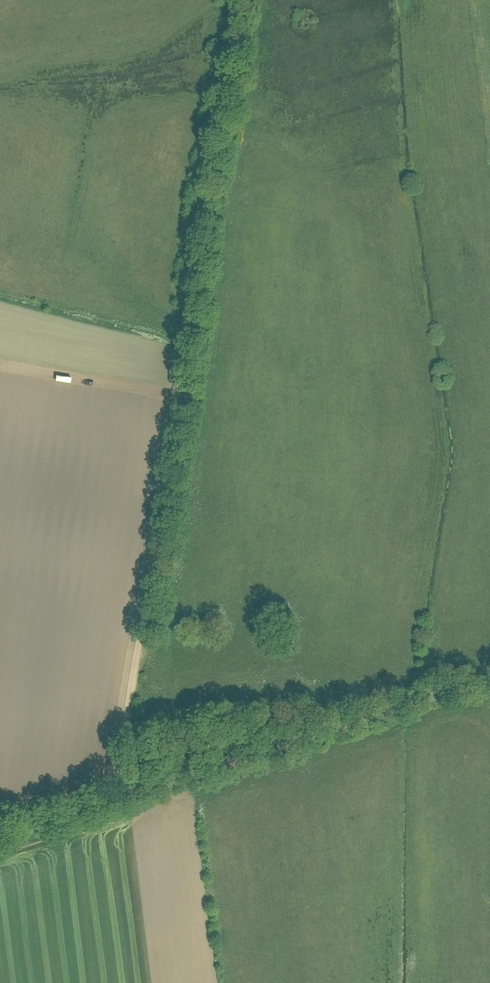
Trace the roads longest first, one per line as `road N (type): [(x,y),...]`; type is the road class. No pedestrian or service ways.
road 1 (tertiary): [(0,839),(489,683)]
road 2 (track): [(182,342),(121,751),(126,796)]
road 3 (track): [(232,0),(182,342)]

